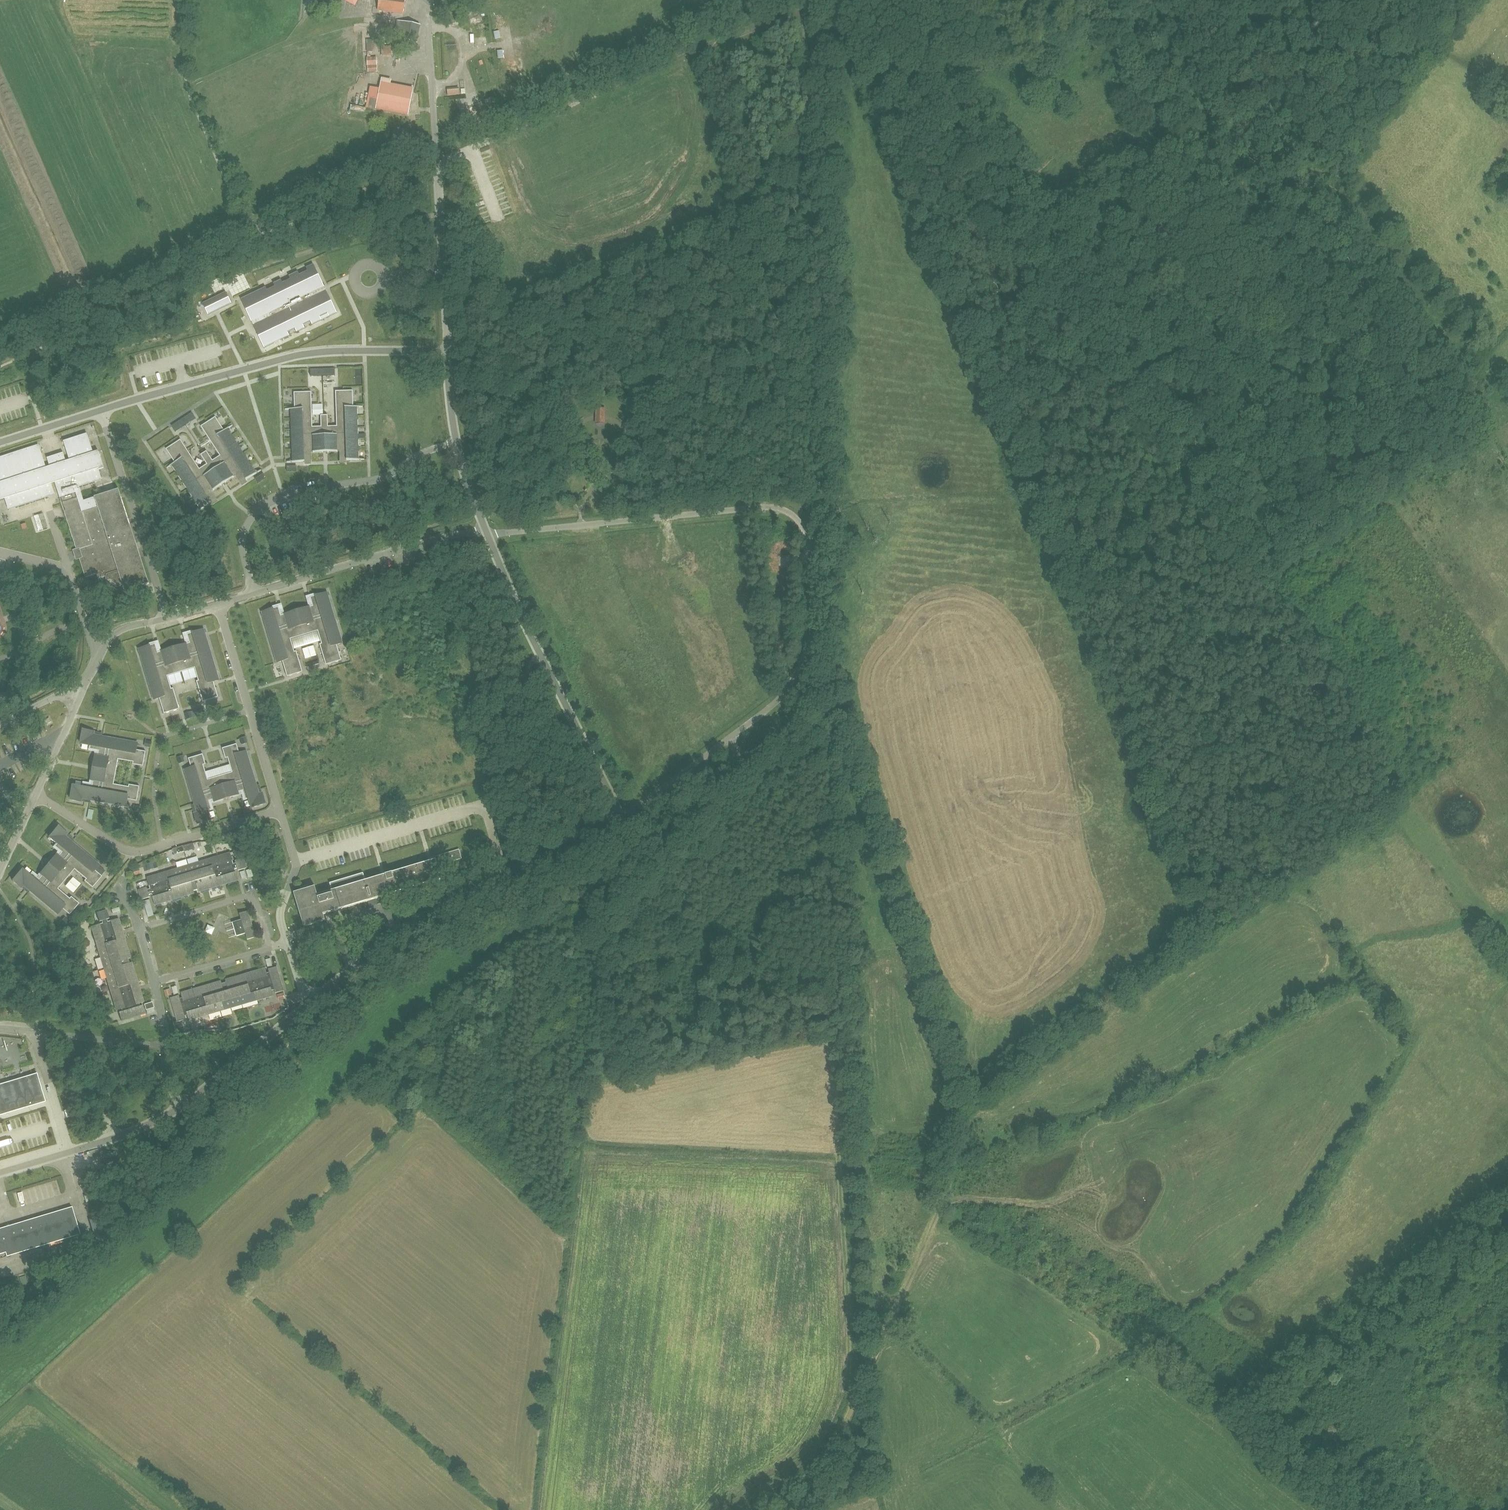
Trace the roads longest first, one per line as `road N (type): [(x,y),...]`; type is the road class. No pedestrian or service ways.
road 1 (track): [(0,366),(258,235)]
road 2 (residential): [(166,847),(153,783),(162,737),(251,712)]

